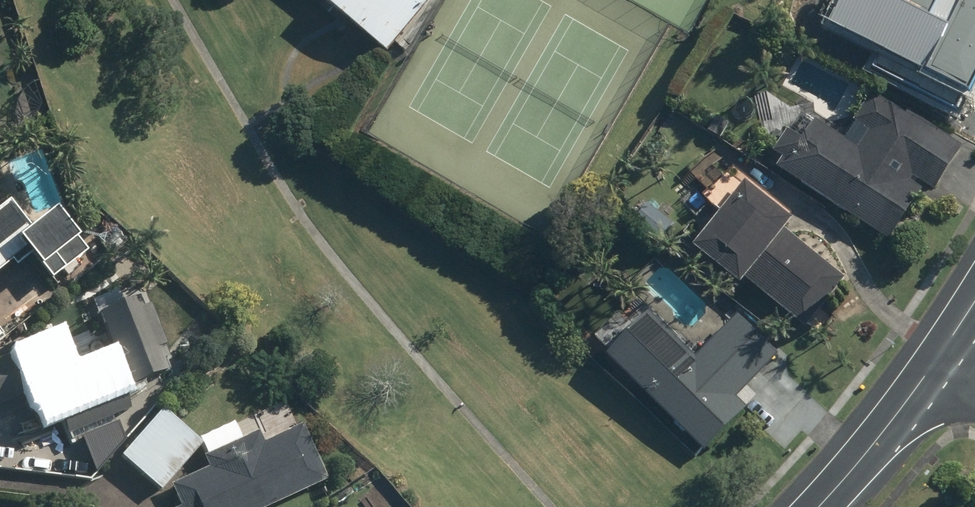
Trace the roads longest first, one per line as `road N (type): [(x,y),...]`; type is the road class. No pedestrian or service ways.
road 1 (unclassified): [(933,370),(817,506)]

